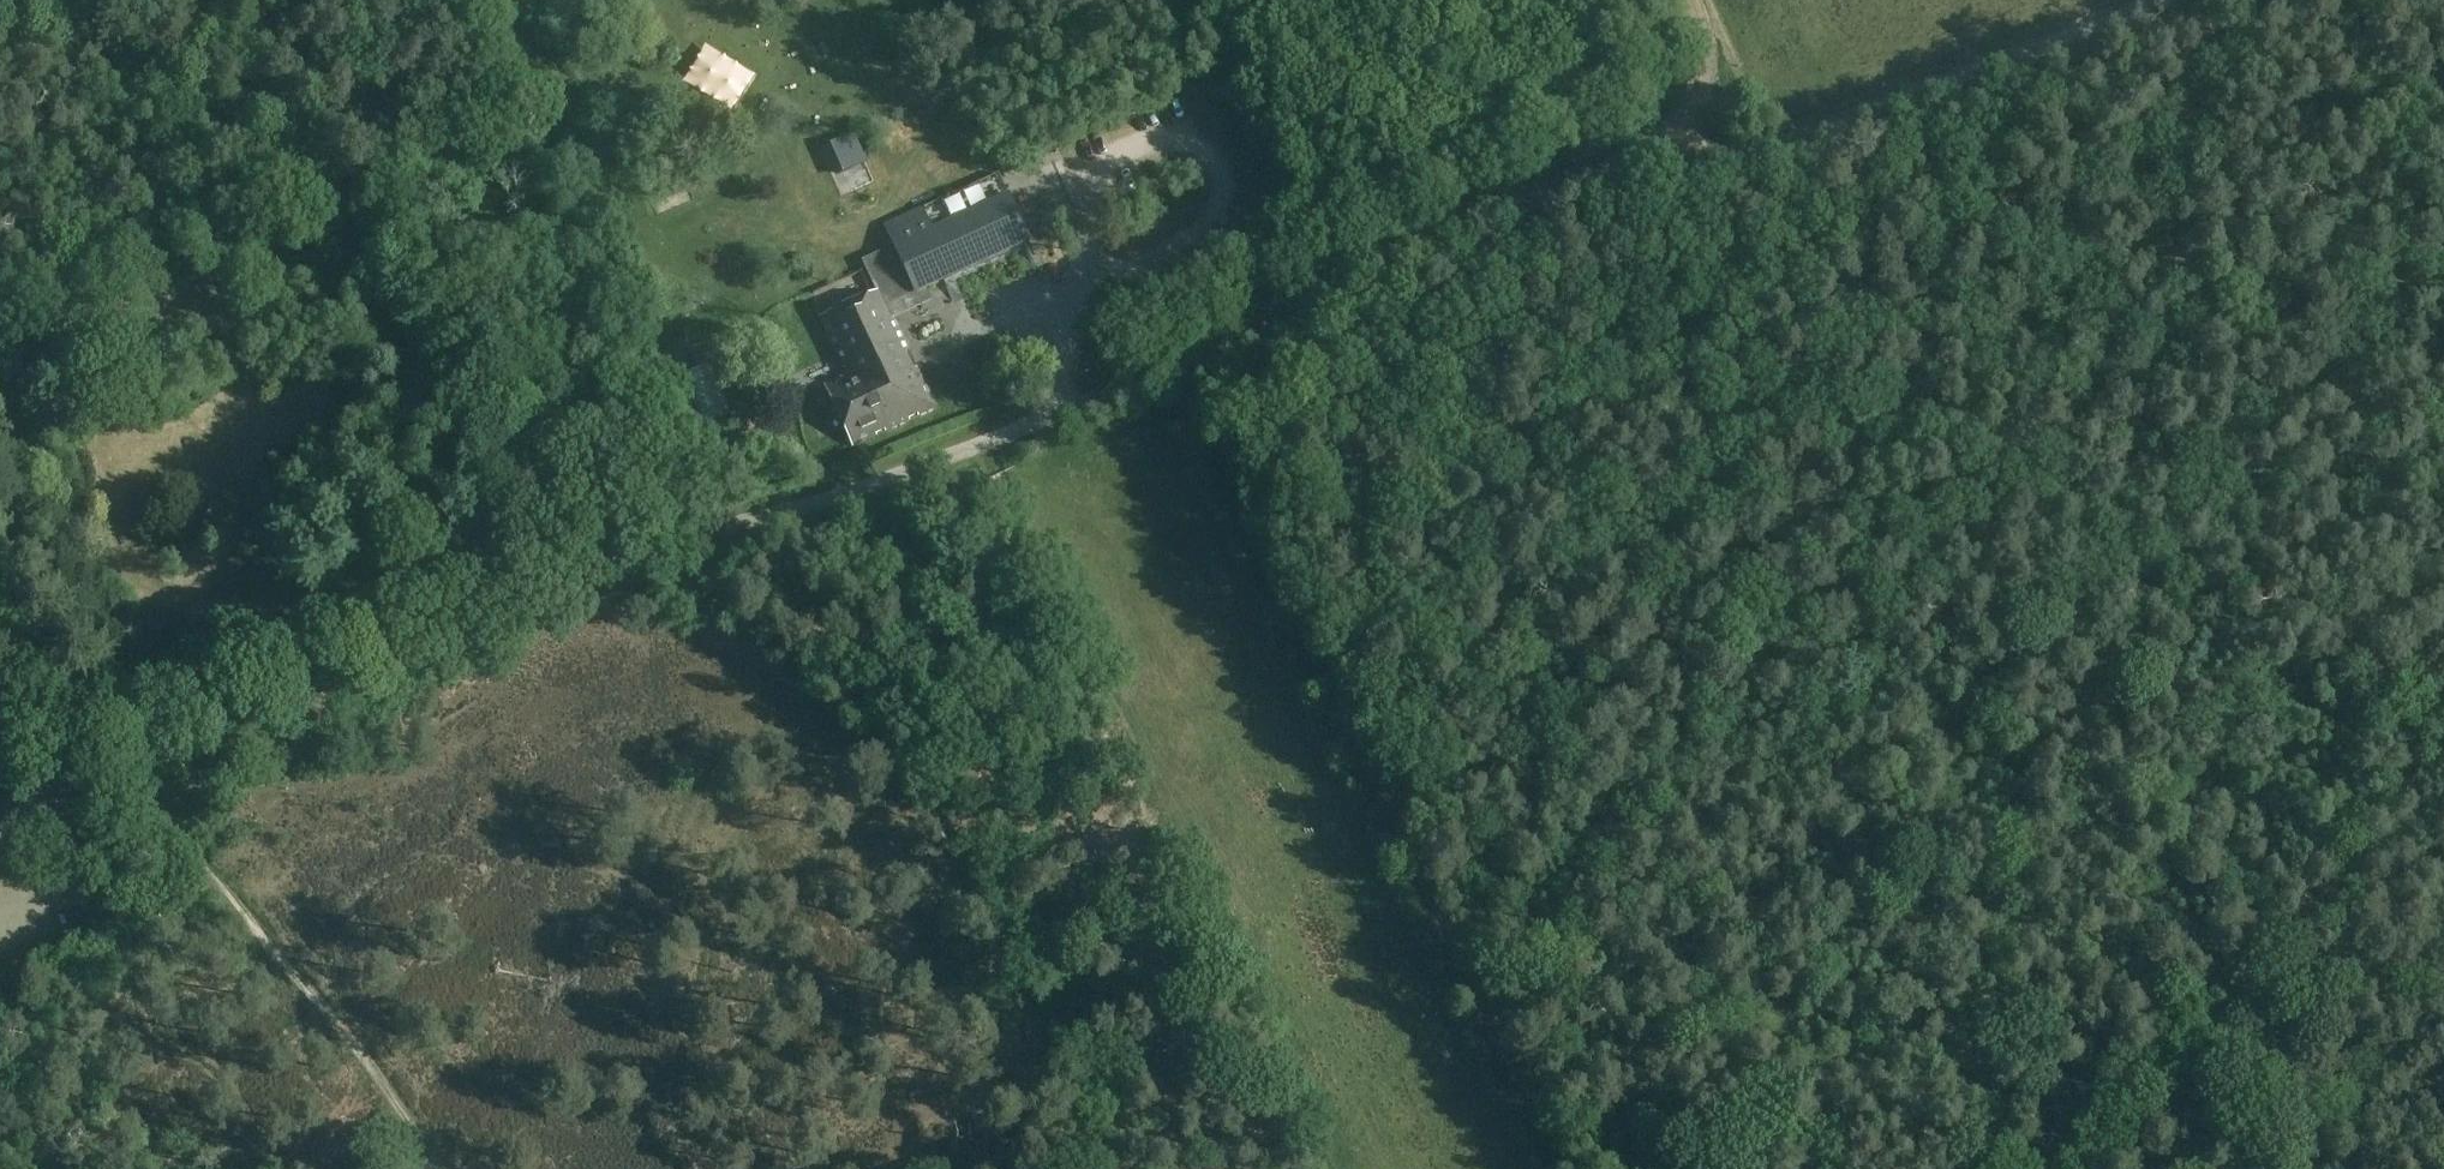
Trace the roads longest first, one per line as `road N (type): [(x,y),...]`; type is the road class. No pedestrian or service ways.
road 1 (unclassified): [(1188,357),(1019,434),(837,502),(762,522),(604,546),(0,731)]
road 2 (track): [(2154,0),(1795,138),(1744,148),(1686,140),(1614,161),(1234,337)]
road 3 (track): [(513,572),(484,459),(442,355),(386,263),(318,184),(149,87),(82,61),(0,46)]
road 4 (track): [(1695,0),(1700,71),(1686,140),(1695,197)]

